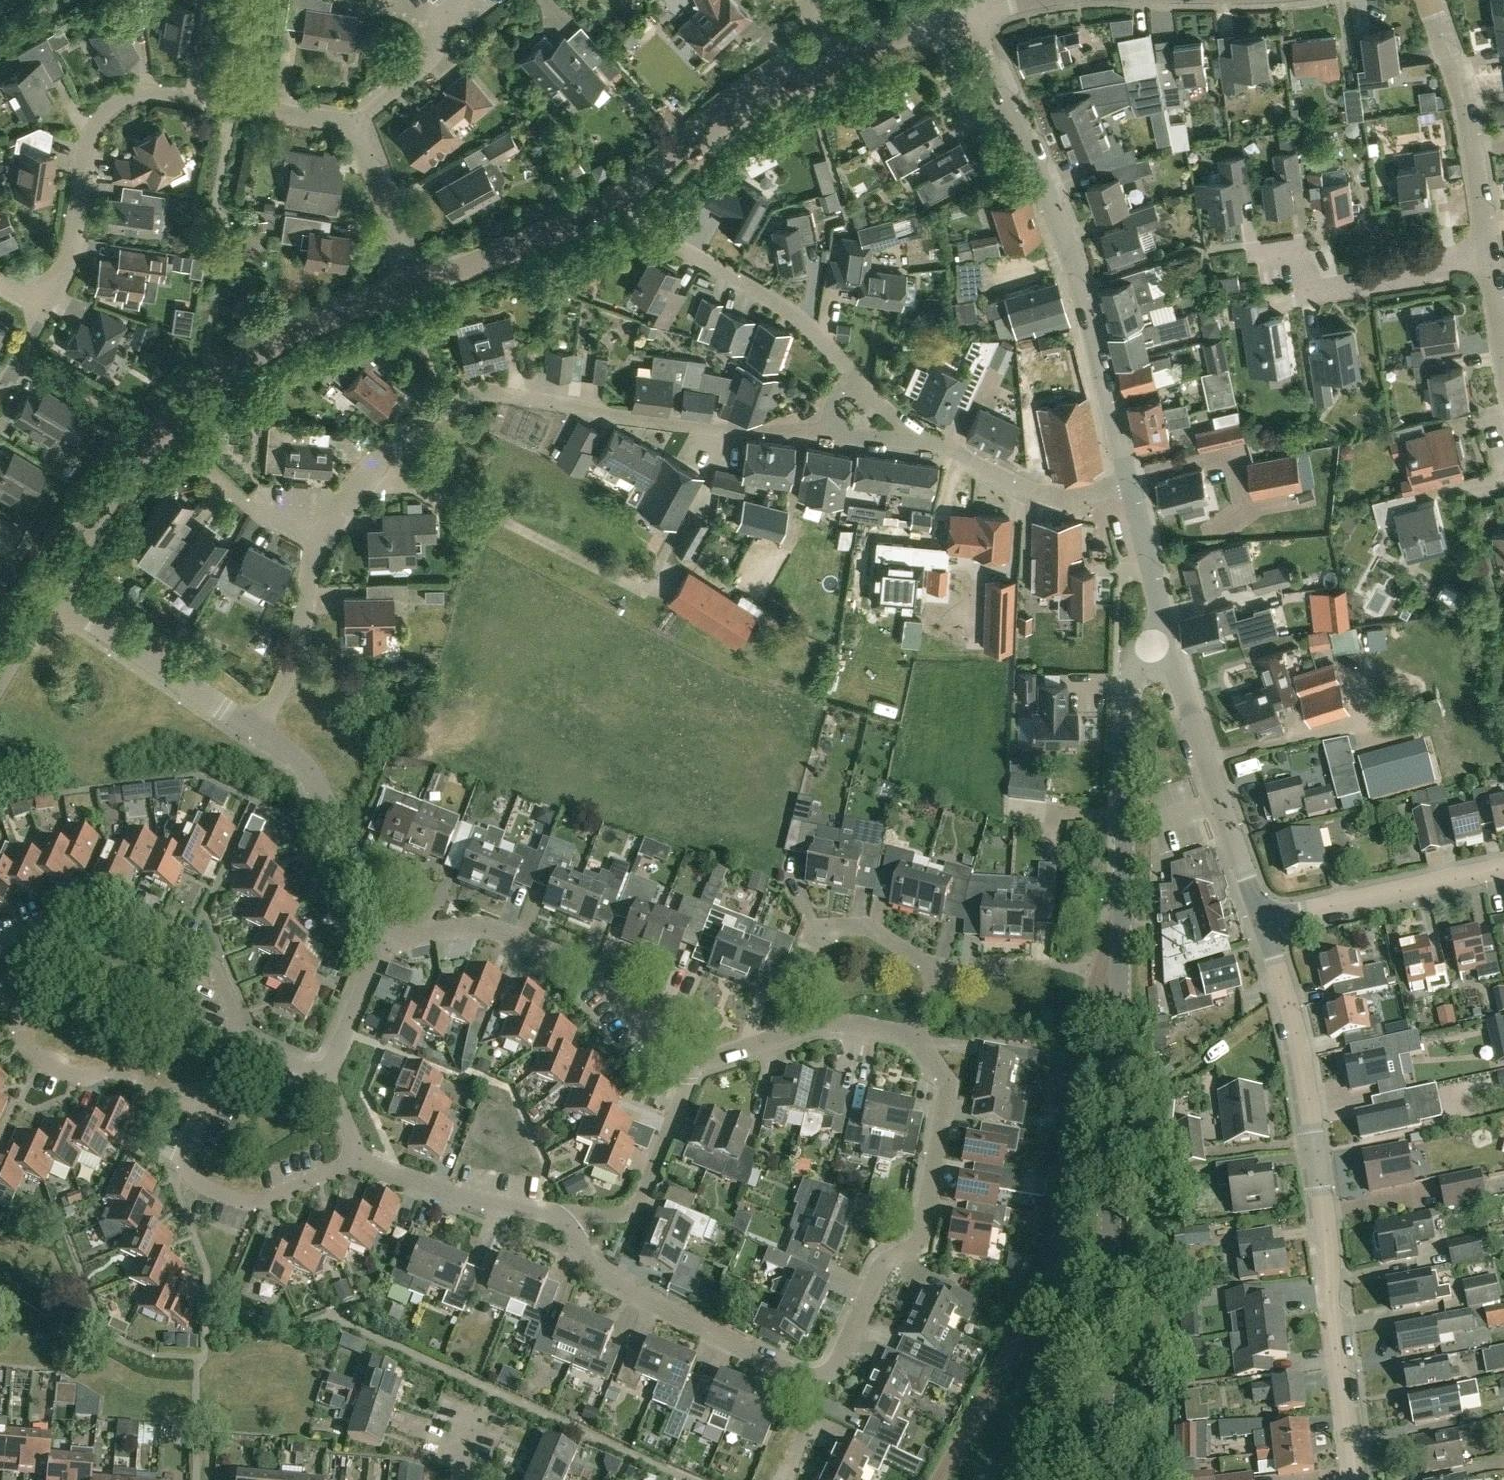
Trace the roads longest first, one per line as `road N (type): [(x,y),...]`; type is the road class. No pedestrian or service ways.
road 1 (residential): [(1355,1479),(1302,1057),(1264,920)]
road 2 (residential): [(937,1479),(1041,1283),(1089,997),(1120,966)]
road 3 (residential): [(326,533),(369,473),(412,432),(489,393),(683,421),(812,428)]
road 4 (tertiary): [(1103,1479),(1120,966)]
road 5 (residential): [(50,593),(120,480),(194,402),(292,335),(421,287)]
road 6 (tertiary): [(1131,485),(1059,220),(966,19)]
road 7 (residential): [(46,308),(73,233),(89,139),(116,100),(146,90),(362,118)]
road 8 (residential): [(421,287),(602,215),(746,100),(828,62)]
road 9 (residential): [(812,1376),(838,1362),(881,1269),(923,1234),(948,1090),(917,1040)]
road 10 (residential): [(380,941),(486,927),(592,970),(668,1056),(688,1065)]
road 11 (tertiary): [(1120,966),(1134,669),(1169,637)]
road 12 (residential): [(1208,243),(1296,241),(1312,292),(1491,259)]
road 13 (residential): [(239,1039),(205,956),(111,911),(84,908),(0,941)]
road 14 (residential): [(812,1376),(786,1371),(603,1279),(564,1219)]
road 15 (residential): [(1264,920),(1169,637)]
road 16 (residential): [(1491,259),(1464,101),(1428,0)]
road 17 (residential): [(205,1110),(183,1157),(187,1172),(207,1189),(252,1204),(360,1156)]
road 18 (residential): [(205,1110),(116,1070),(79,1078),(37,1060),(0,994)]
road 19 (residential): [(380,941),(312,775),(257,729)]
road 20 (residential): [(863,384),(786,308),(662,238)]
road 21 (residential): [(257,729),(50,593)]
road 22 (residential): [(1264,920),(1503,868)]
road 23 (residential): [(688,1065),(829,1021),(917,1040)]
road 24 (residential): [(564,1219),(628,1214),(637,1205),(688,1065)]
road 25 (residential): [(1131,485),(1056,497),(924,436)]
road 26 (residential): [(564,1219),(429,1184),(360,1156)]
road 27 (residential): [(257,729),(287,673),(326,533)]
road 28 (residential): [(421,287),(362,118)]
road 29 (tertiary): [(1169,637),(1131,485)]
road 30 (residential): [(941,974),(871,927),(828,930),(818,950)]
road 31 (residential): [(326,1076),(380,941)]
road 32 (residential): [(828,62),(966,19)]
road 33 (residential): [(326,533),(266,515),(205,467)]
road 34 (residential): [(362,118),(427,67),(445,27)]

